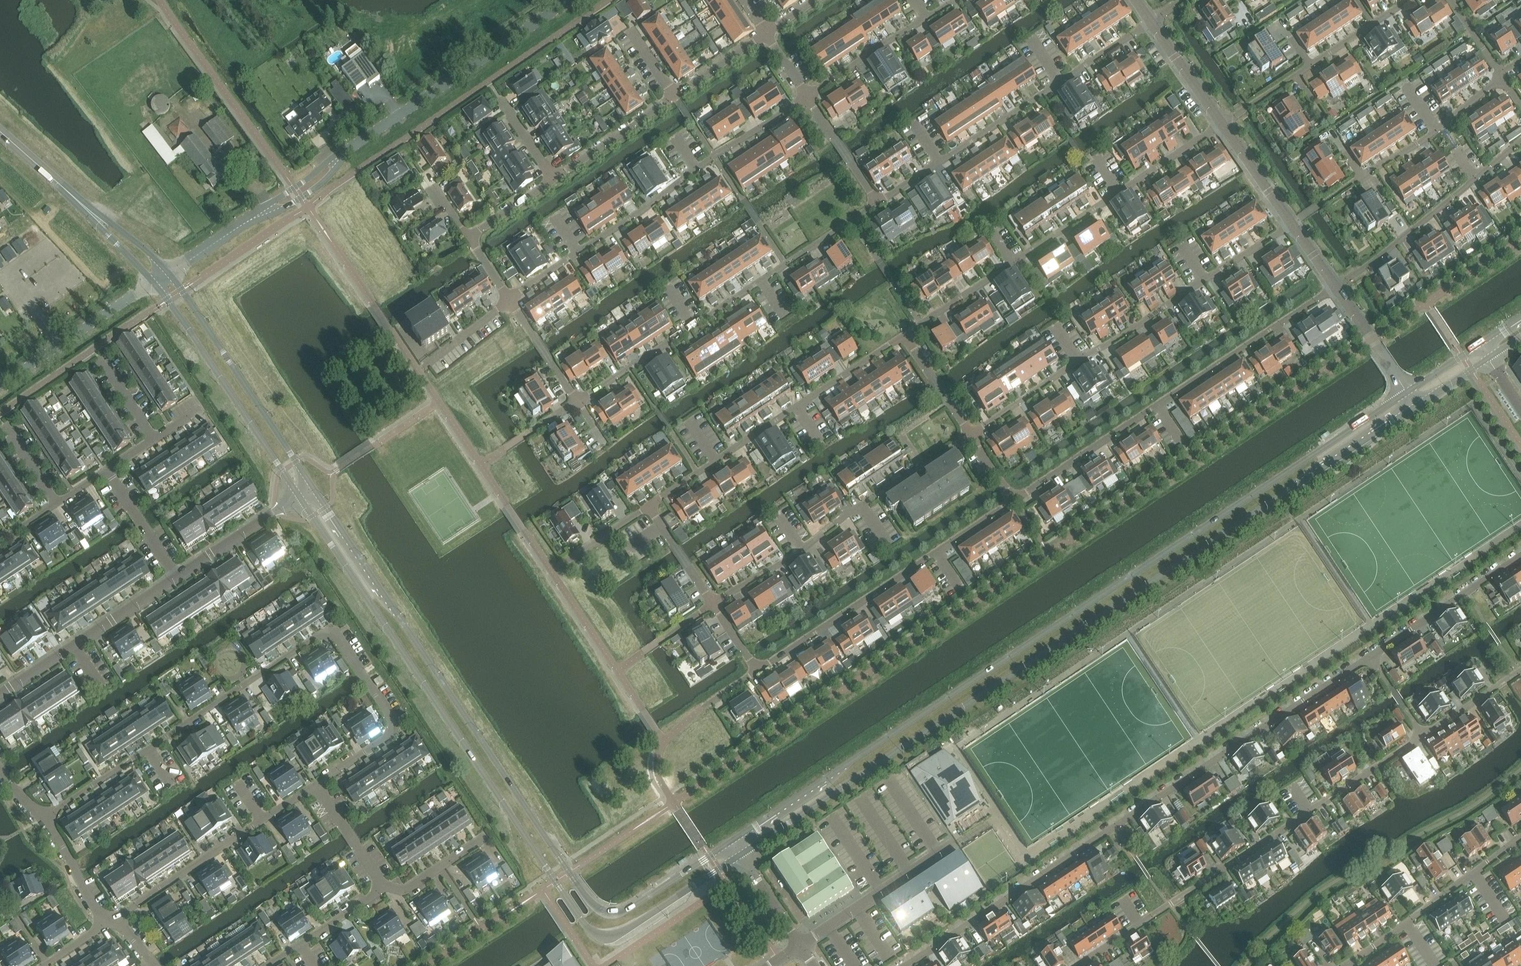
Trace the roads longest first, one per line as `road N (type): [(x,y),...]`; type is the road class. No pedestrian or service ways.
road 1 (secondary): [(742,855),(1416,407)]
road 2 (secondary): [(1406,392),(733,841)]
road 3 (secondary): [(300,493),(587,925),(622,933),(742,855)]
road 4 (secondary): [(733,841),(625,911),(604,911),(573,880),(312,485)]
road 5 (residential): [(1369,657),(906,965)]
road 6 (residential): [(44,818),(331,626),(397,729)]
road 7 (residential): [(1078,965),(1421,737)]
road 8 (residential): [(1335,289),(1012,501)]
road 9 (residential): [(970,435),(1292,225)]
road 10 (residential): [(904,335),(1220,124)]
road 11 (residential): [(807,96),(511,300)]
road 12 (residential): [(579,401),(874,203)]
road 13 (residential): [(874,203),(1150,21)]
road 14 (residential): [(713,605),(970,435)]
road 15 (residential): [(1012,501),(756,671)]
road 16 (residential): [(650,507),(904,335)]
road 17 (residential): [(348,150),(566,0)]
road 18 (secondary): [(312,485),(169,272)]
road 19 (secondary): [(154,283),(300,493)]
road 20 (residential): [(106,923),(318,787)]
road 21 (residential): [(1335,289),(1520,141)]
road 22 (residential): [(1410,0),(1220,124)]
road 23 (residential): [(1520,840),(1340,965)]
road 24 (residential): [(1325,201),(1501,79)]
road 25 (residential): [(176,577),(0,694)]
road 26 (residential): [(1520,555),(1369,657)]
road 27 (residential): [(807,96),(956,0)]
road 28 (residential): [(937,855),(800,945)]
road 29 (residential): [(674,96),(554,178)]
road 30 (residential): [(176,577),(108,470)]
road 31 (residential): [(807,96),(874,203)]
road 32 (residential): [(1335,289),(1406,392)]
road 33 (residential): [(1150,21),(1220,124)]
road 34 (residential): [(1220,124),(1292,225)]
road 35 (residential): [(277,508),(176,577)]
road 36 (residential): [(251,220),(302,198),(348,150)]
road 37 (residential): [(44,818),(106,923)]
road 38 (residential): [(511,300),(579,401)]
road 39 (residential): [(386,888),(318,787)]
road 40 (residential): [(0,389),(101,322)]
road 41 (residential): [(348,150),(251,220)]

